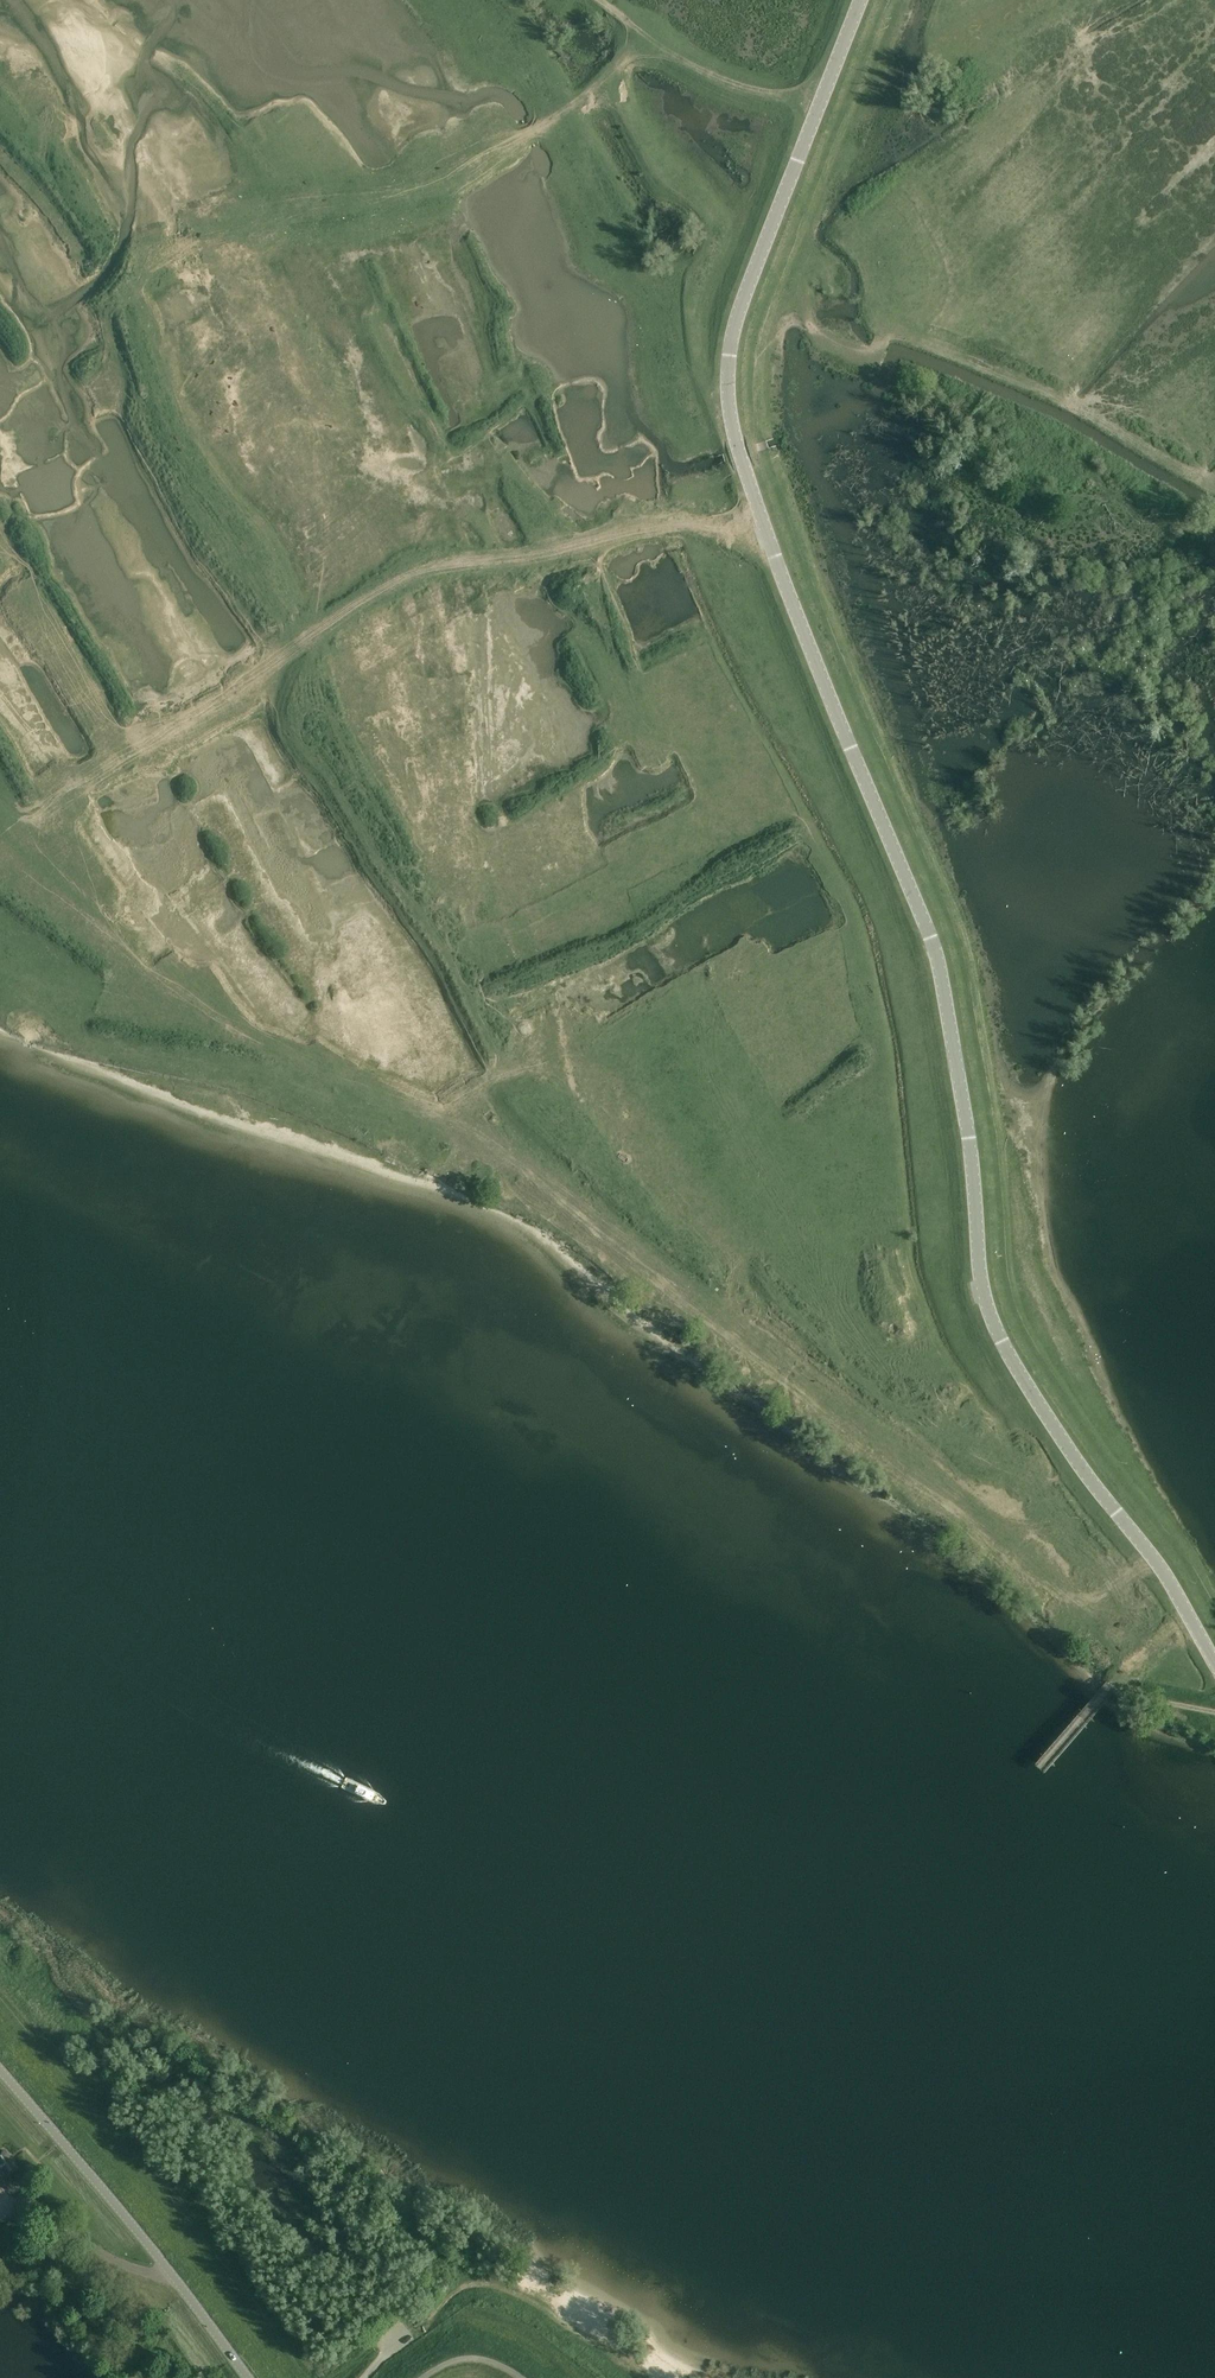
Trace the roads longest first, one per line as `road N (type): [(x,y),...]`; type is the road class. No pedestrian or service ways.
road 1 (unclassified): [(860,0),(740,309),(728,405),(780,574),(937,956),(971,1144),(989,1314),(1081,1471),(1161,1569),(1214,1664)]
road 2 (unclassified): [(247,2377),(177,2281),(0,2069)]

